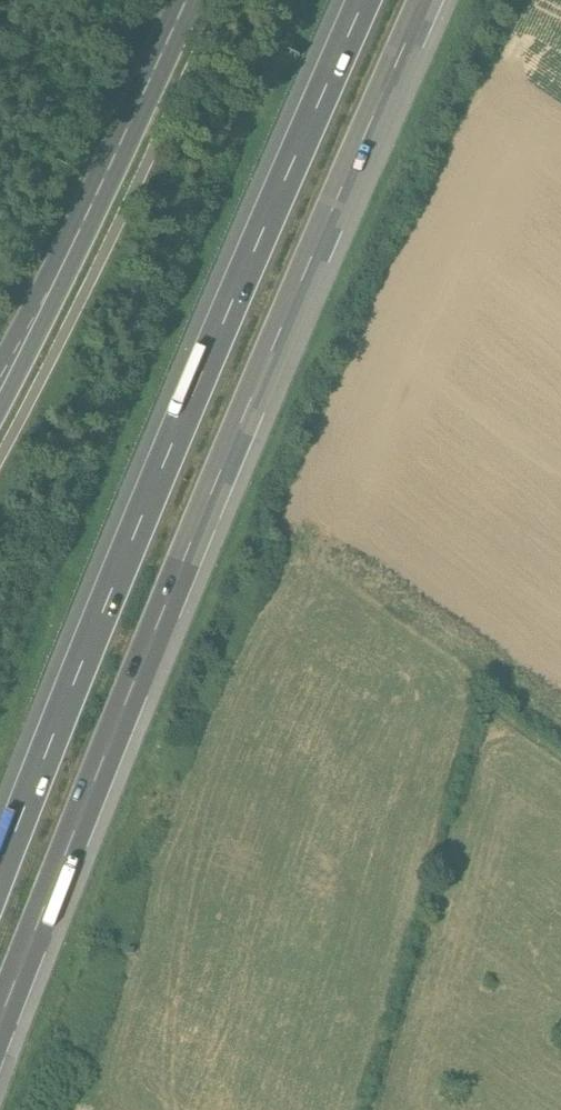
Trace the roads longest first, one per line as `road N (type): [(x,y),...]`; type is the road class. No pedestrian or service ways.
road 1 (motorway): [(0,1025),(243,425),(435,0)]
road 2 (motorway): [(364,0),(0,882)]
road 3 (secondary): [(187,0),(0,387)]

